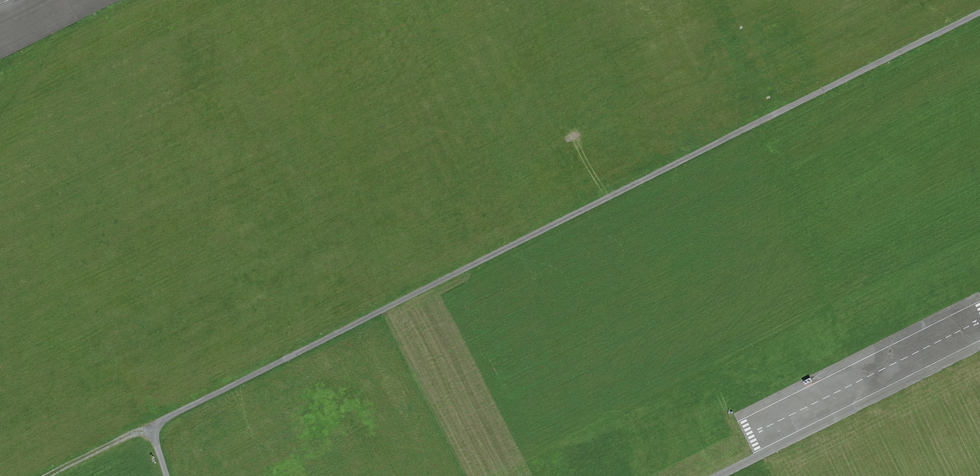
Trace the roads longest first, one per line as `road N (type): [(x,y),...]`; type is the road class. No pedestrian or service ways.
road 1 (track): [(979,11),(150,426)]
road 2 (track): [(717,475),(979,345)]

